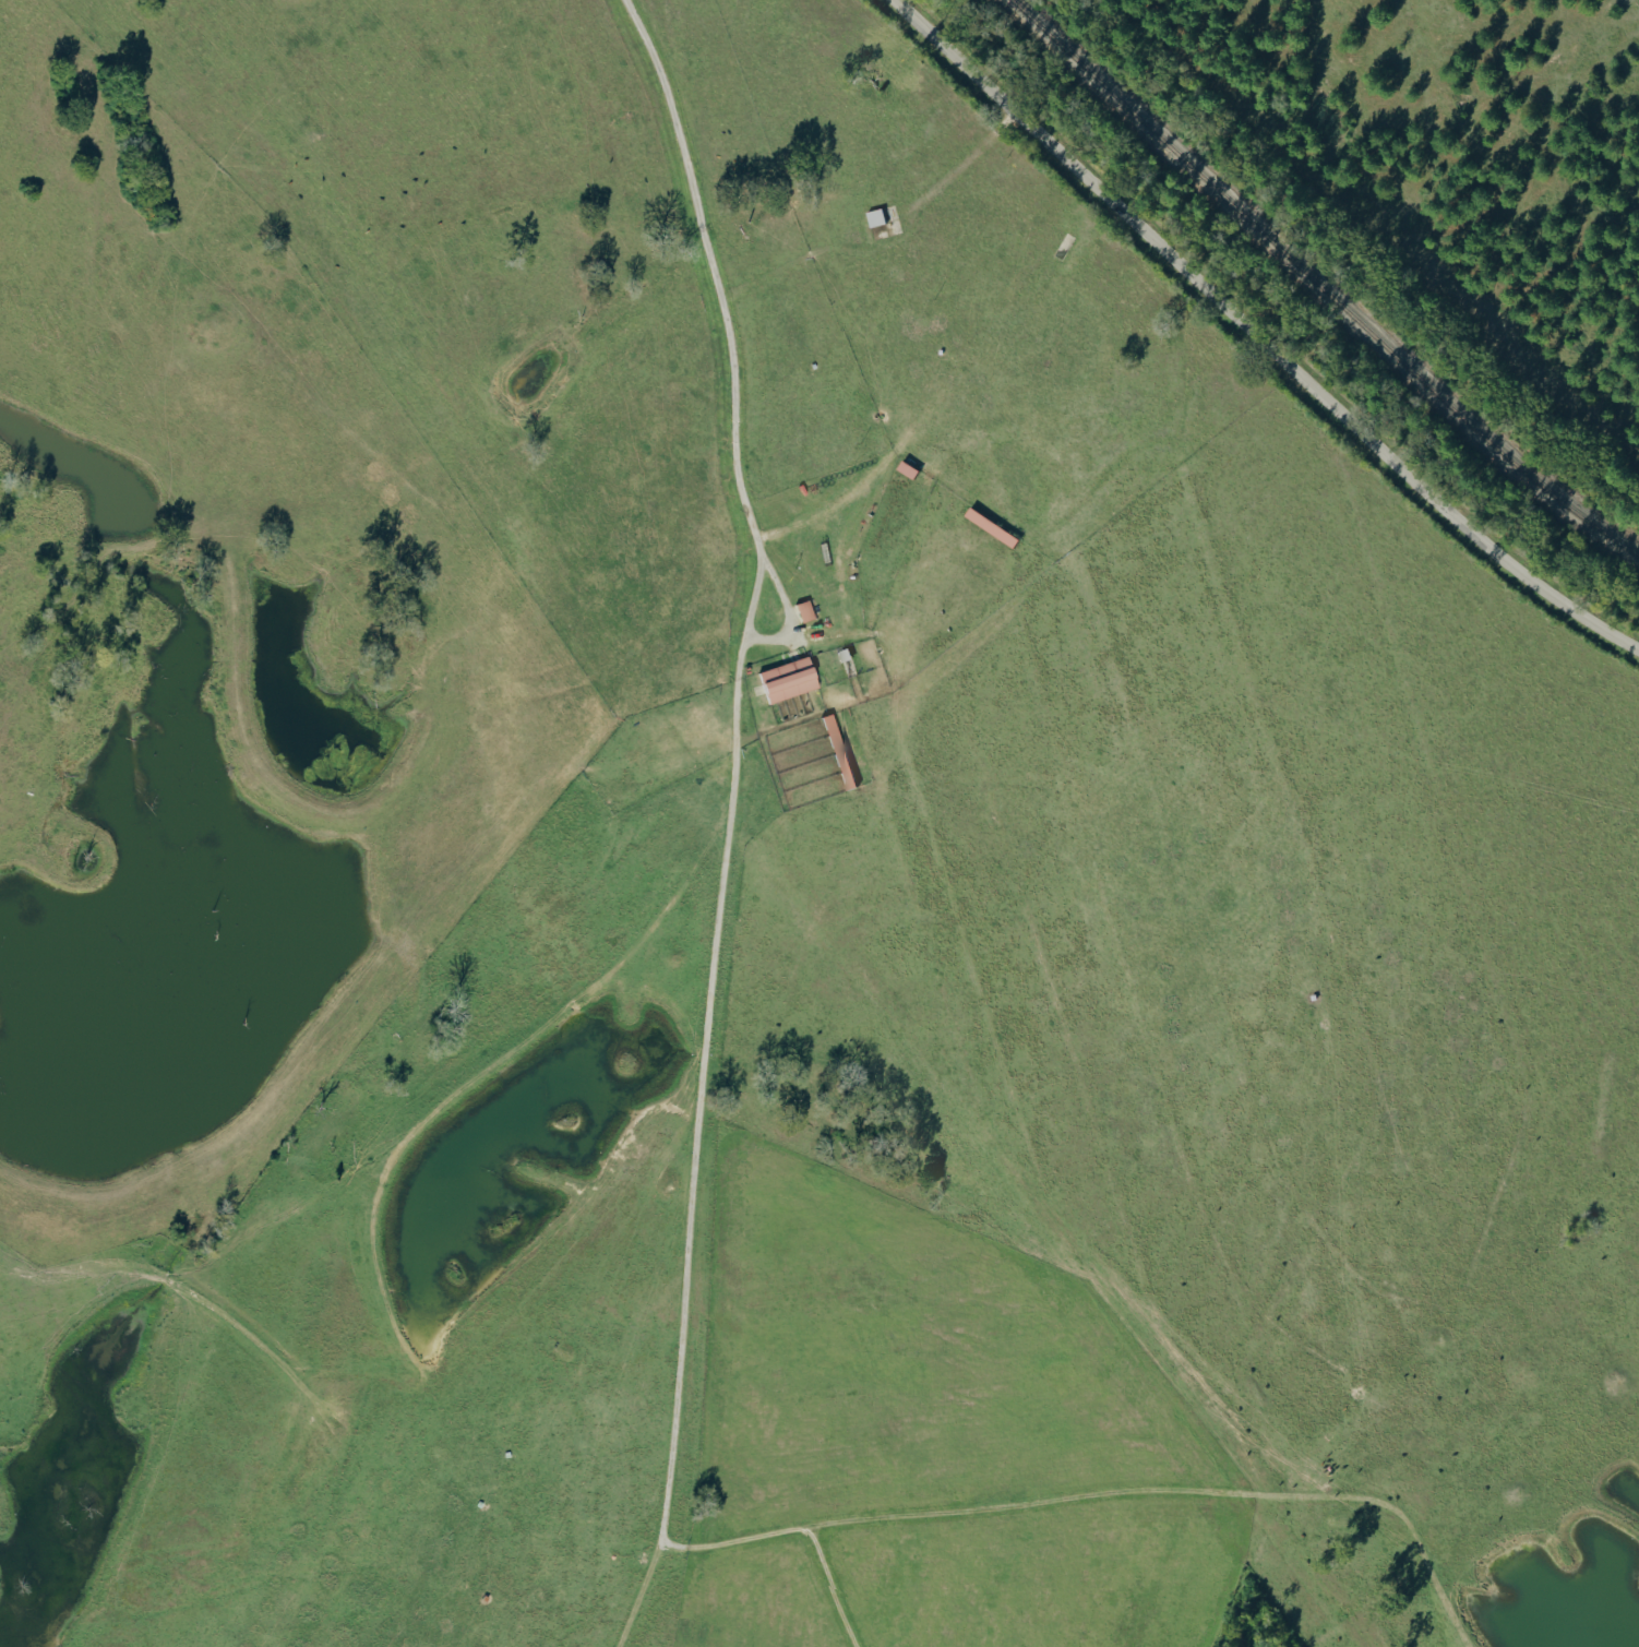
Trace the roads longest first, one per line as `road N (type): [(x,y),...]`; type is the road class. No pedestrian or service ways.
road 1 (residential): [(902,0),(1416,479),(1638,643)]

